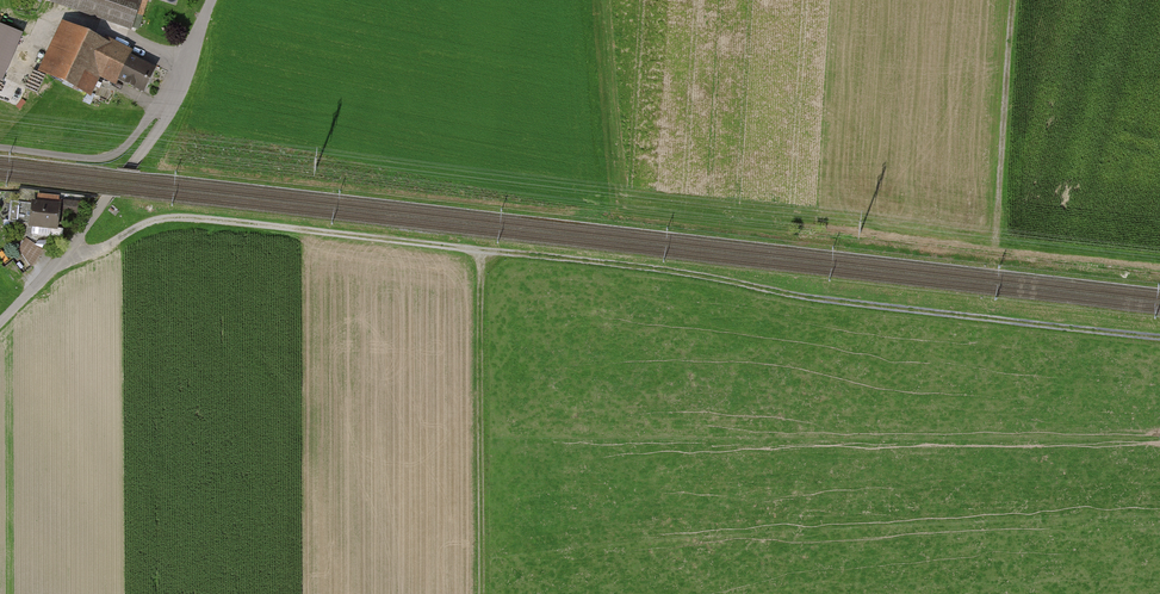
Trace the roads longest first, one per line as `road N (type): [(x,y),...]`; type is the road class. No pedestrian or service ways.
road 1 (track): [(66,255),(92,254),(153,222),(188,219),(656,269),(829,302),(1159,338)]
road 2 (unclassified): [(213,0),(172,113),(66,255),(0,325)]
road 3 (track): [(481,250),(484,593)]
road 4 (track): [(1011,0),(996,242)]
road 5 (track): [(180,88),(128,146),(105,157),(0,145)]

